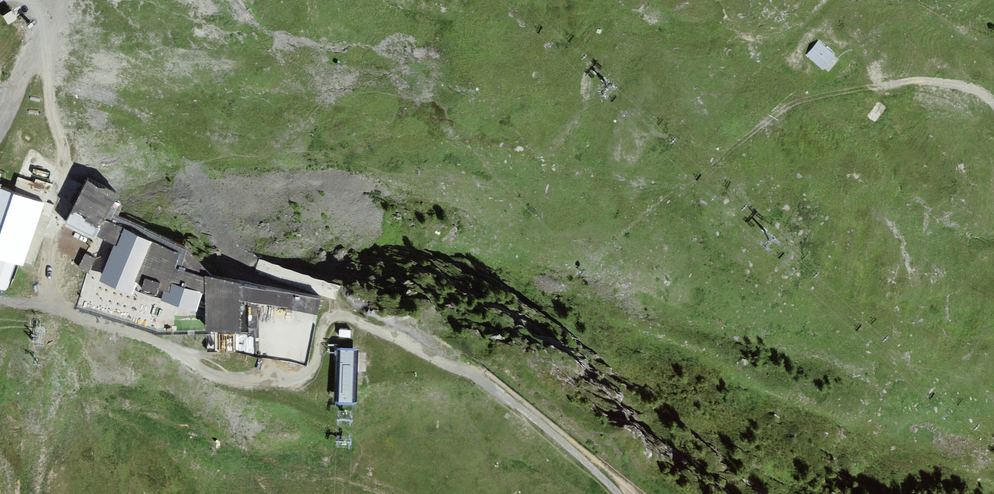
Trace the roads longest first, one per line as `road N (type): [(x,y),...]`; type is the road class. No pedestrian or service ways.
road 1 (track): [(0,301),(43,300),(56,291),(79,318),(149,338),(217,379),(267,394),(293,393),(325,369)]
road 2 (track): [(617,493),(483,383),(366,327)]
road 3 (track): [(882,85),(962,84),(993,106)]

